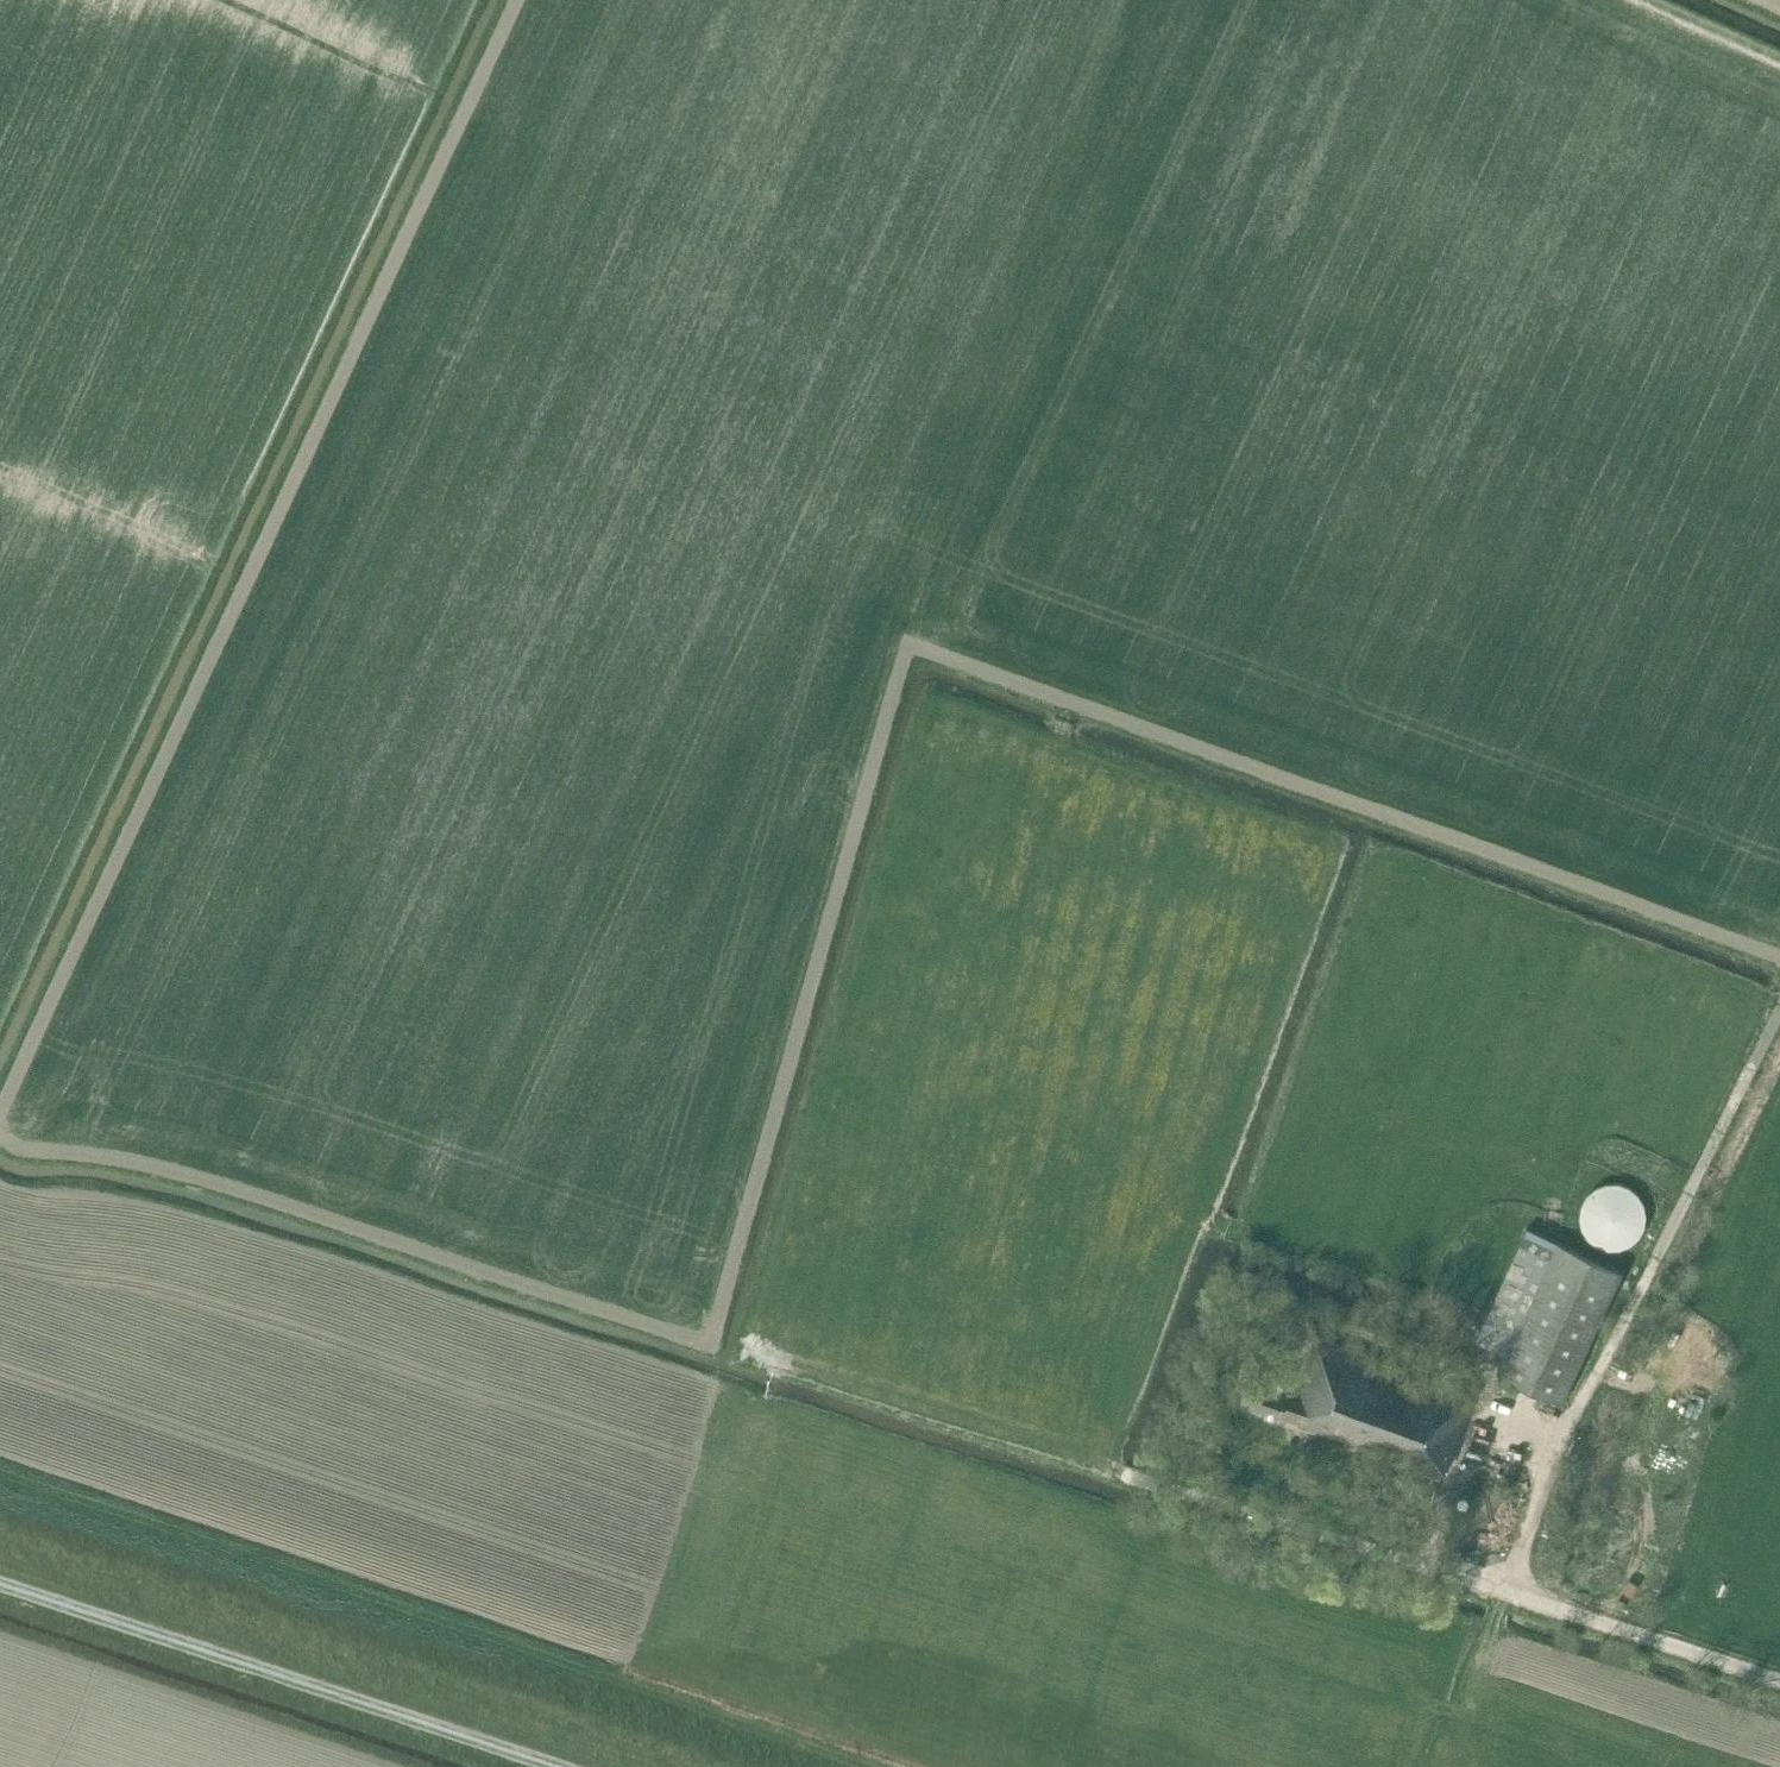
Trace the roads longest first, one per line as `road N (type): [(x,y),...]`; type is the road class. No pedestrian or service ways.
road 1 (unclassified): [(557,1766),(0,1584)]
road 2 (unclassified): [(1779,1679),(1447,1566)]

